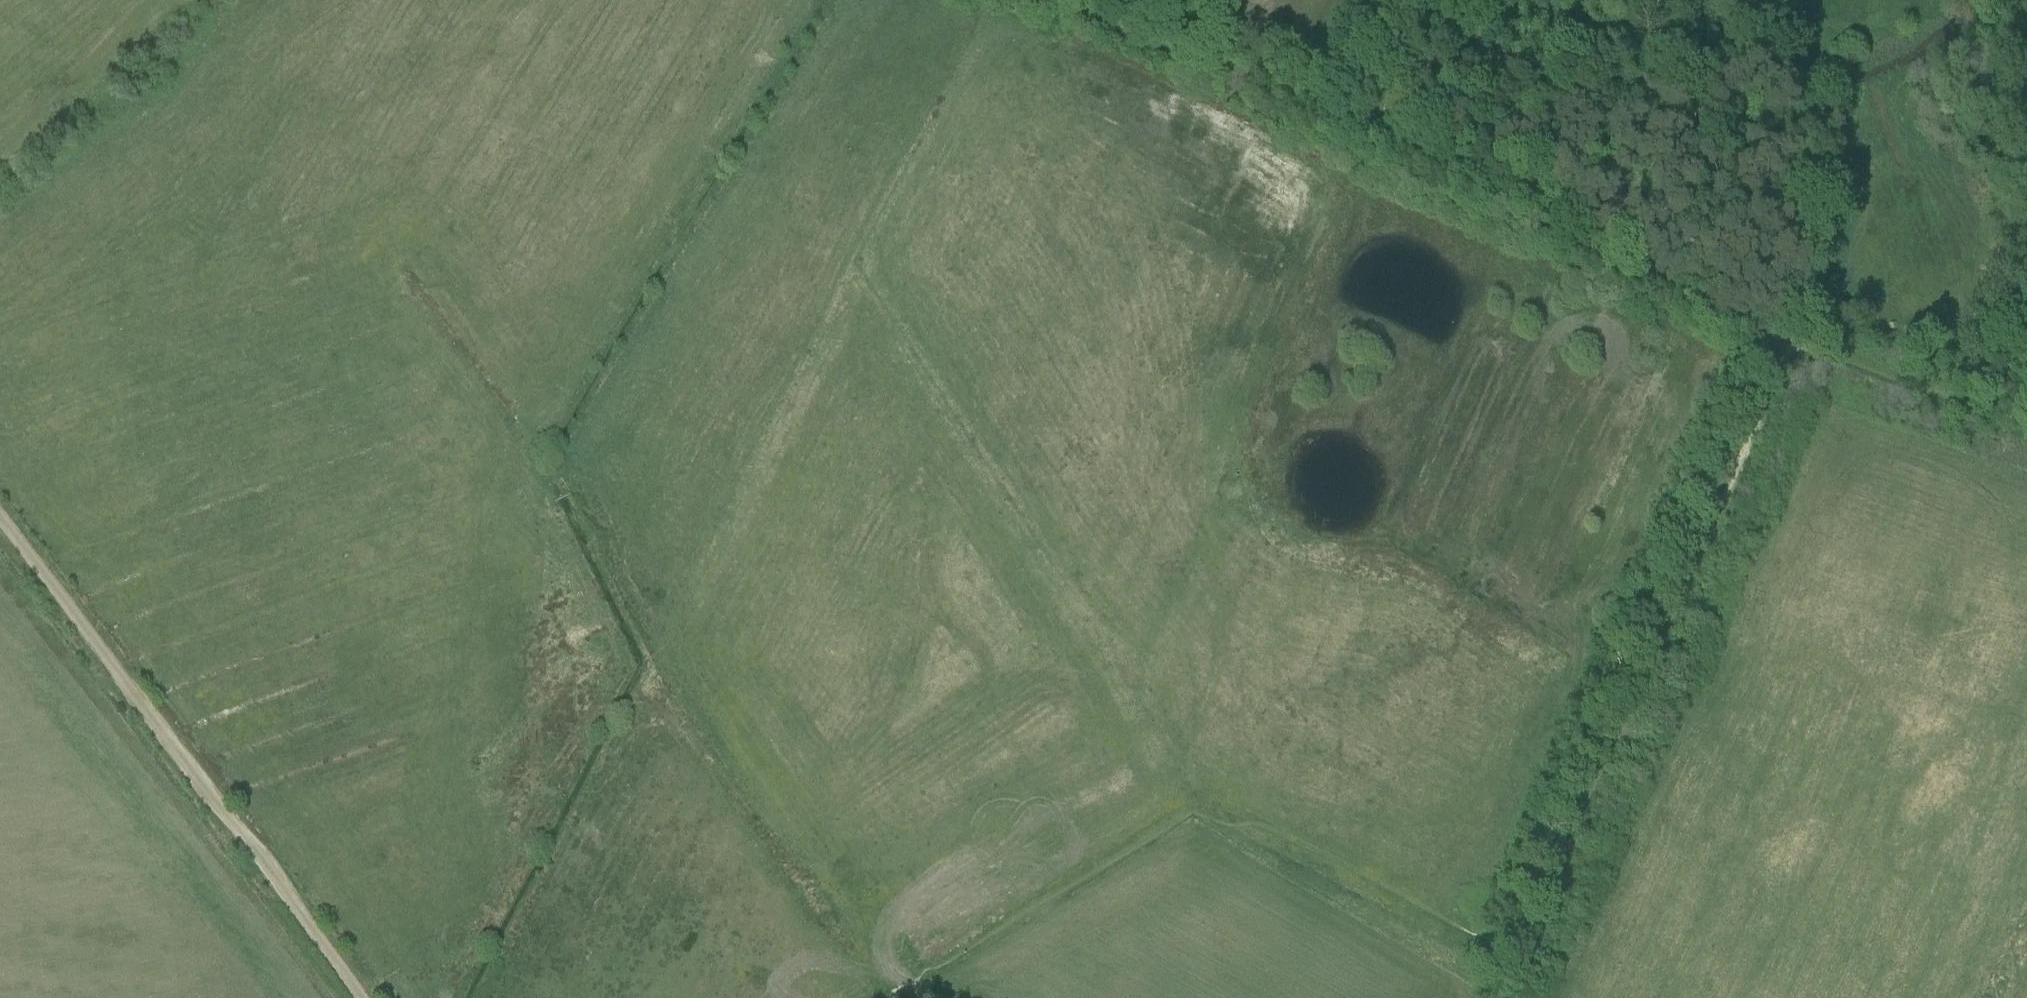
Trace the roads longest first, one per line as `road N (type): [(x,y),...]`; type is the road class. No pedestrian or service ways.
road 1 (track): [(1079,0),(1379,126),(1780,326)]
road 2 (track): [(1780,326),(1507,956)]
road 3 (track): [(359,997),(0,526)]
road 4 (track): [(1780,326),(2026,413)]

